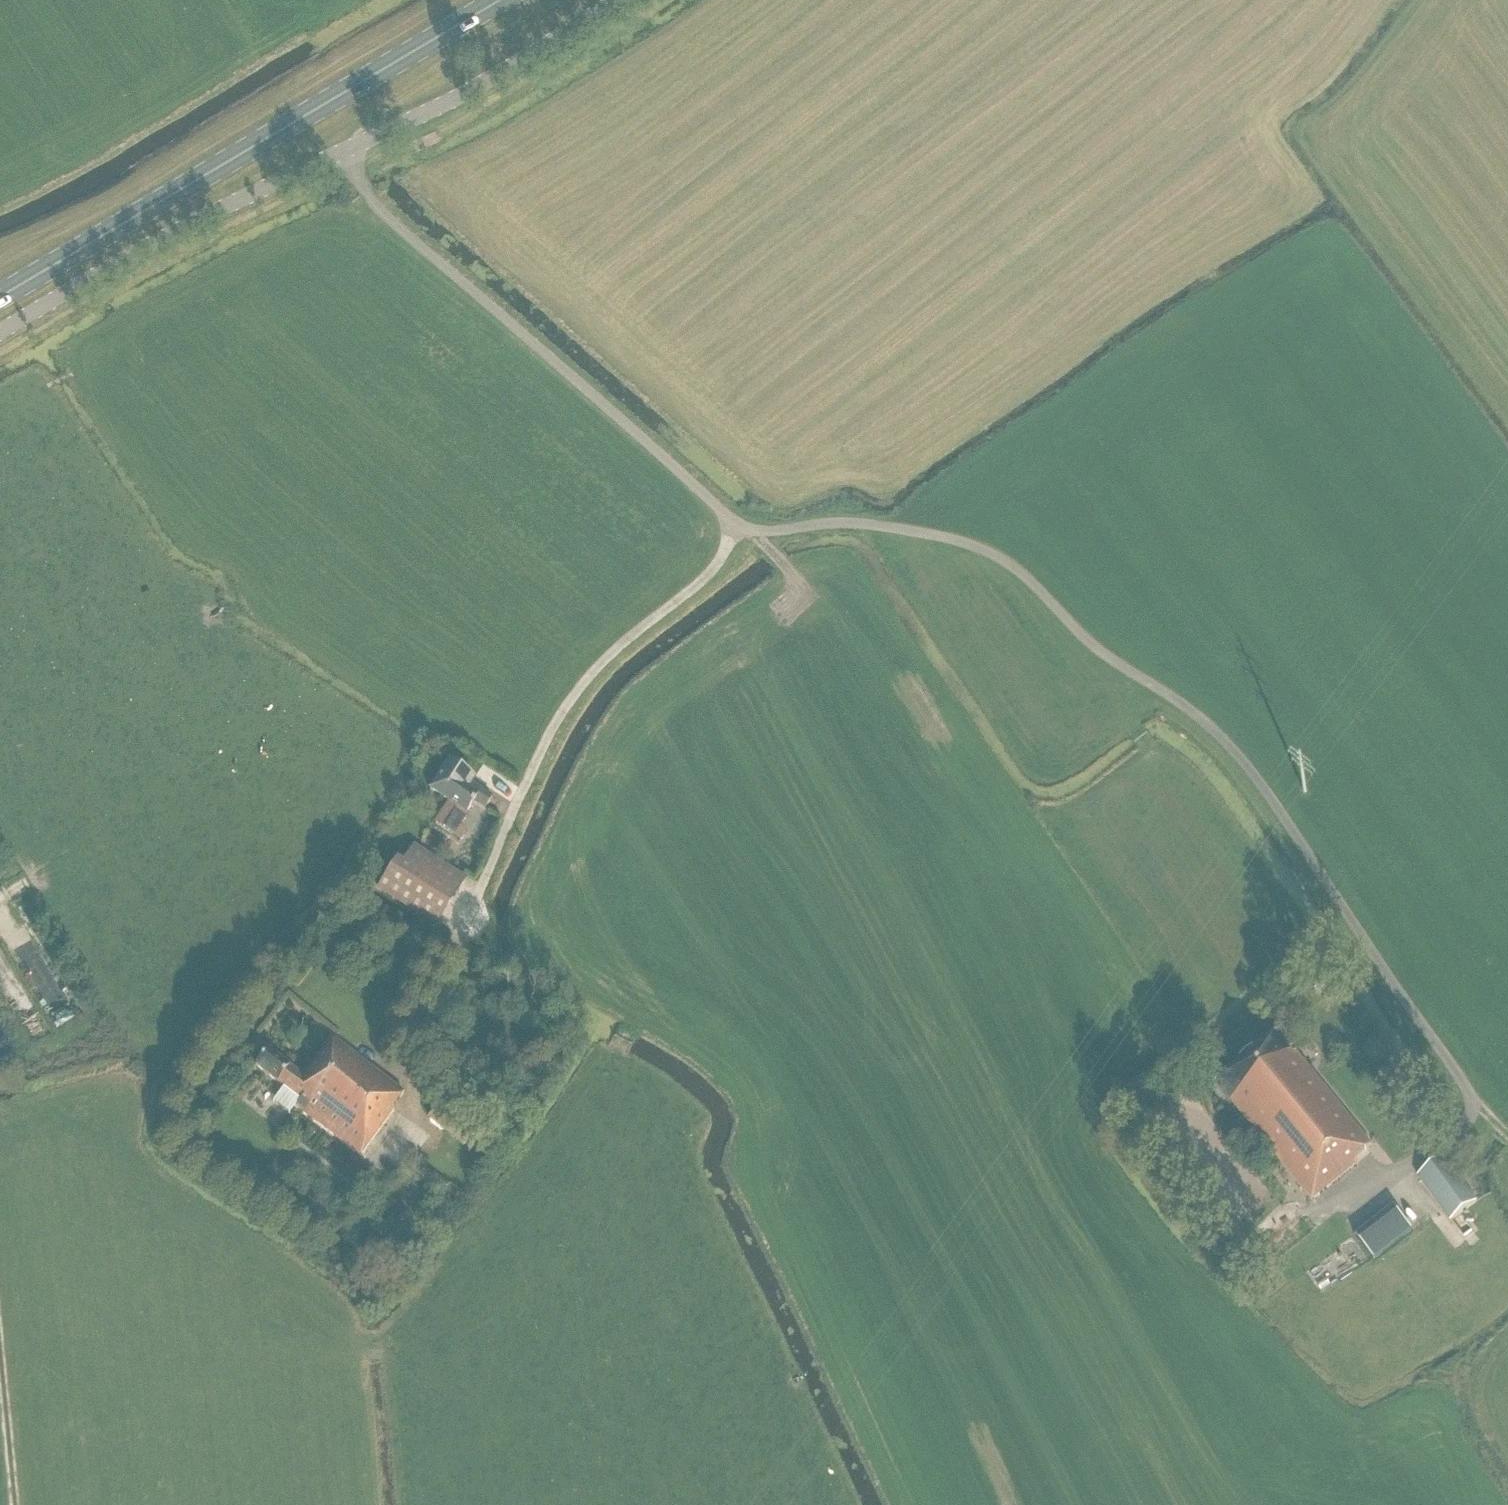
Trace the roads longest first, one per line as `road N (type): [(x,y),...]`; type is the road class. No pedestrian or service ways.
road 1 (unclassified): [(0,333),(139,250),(473,89),(615,0)]
road 2 (primary): [(0,297),(501,0)]

